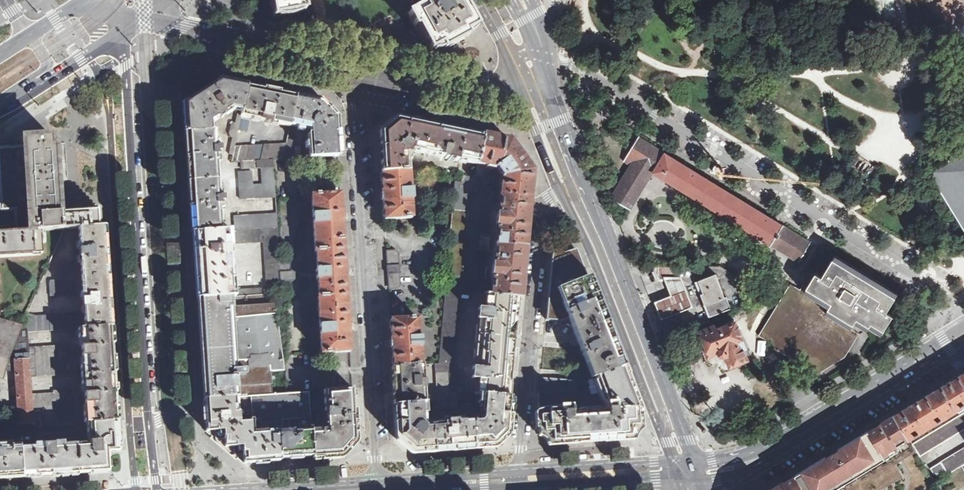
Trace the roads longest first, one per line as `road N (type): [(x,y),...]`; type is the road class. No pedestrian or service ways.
road 1 (residential): [(379,489),(350,103),(326,63)]
road 2 (residential): [(126,86),(169,132),(190,403),(149,424)]
road 3 (secondary): [(126,86),(149,424)]
road 4 (secondary): [(690,473),(689,441),(585,178)]
road 5 (unclassified): [(559,193),(665,443),(690,473)]
road 6 (residential): [(559,193),(540,204),(517,480)]
road 7 (secondary): [(766,454),(963,332)]
road 8 (secondary): [(521,92),(453,91),(326,63)]
road 9 (secondary): [(517,480),(690,473)]
road 10 (primary): [(0,111),(126,23)]
road 11 (secondary): [(326,63),(177,28)]

